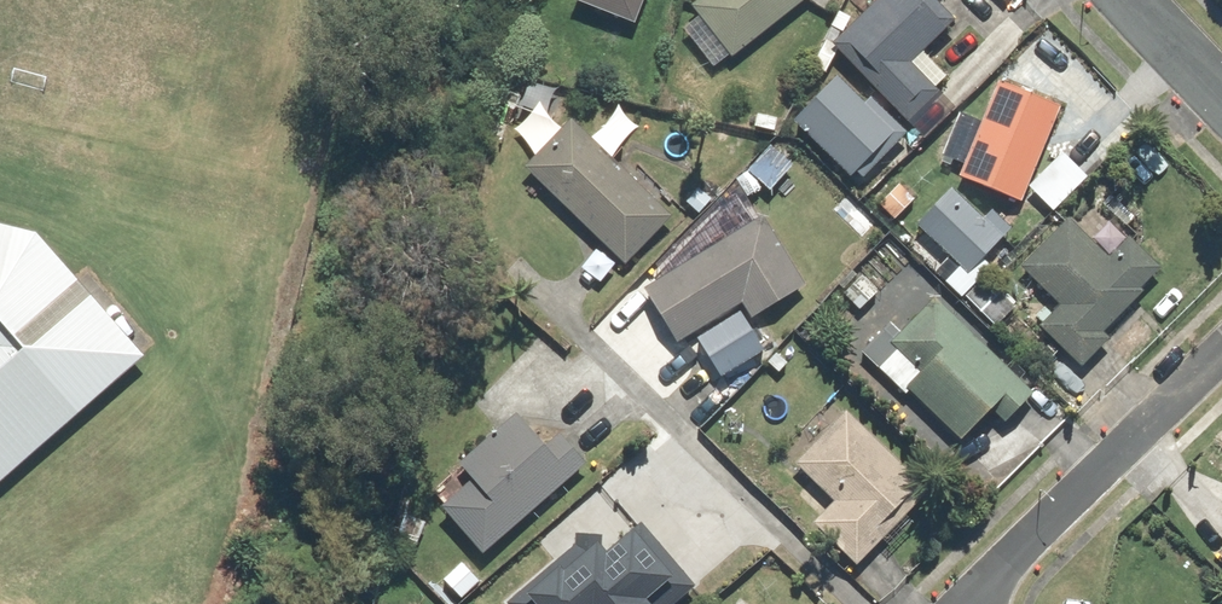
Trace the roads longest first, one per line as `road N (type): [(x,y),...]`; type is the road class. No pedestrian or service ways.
road 1 (residential): [(974,603),(1221,351)]
road 2 (residential): [(1124,0),(1221,104)]

